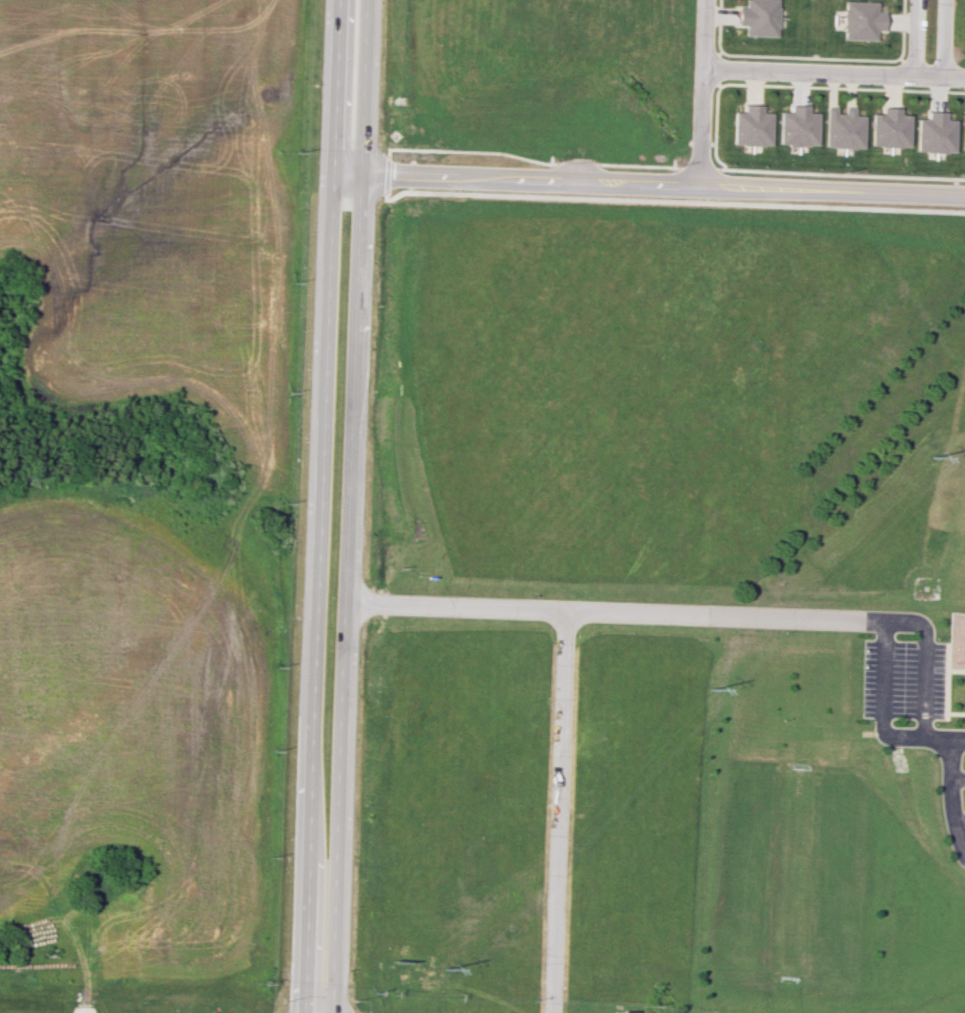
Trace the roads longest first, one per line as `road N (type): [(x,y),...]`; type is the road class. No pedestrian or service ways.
road 1 (primary): [(339,0),(302,1012)]
road 2 (primary): [(336,1012),(364,0)]
road 3 (residential): [(333,176),(964,197)]
road 4 (residential): [(552,1012),(565,611)]
road 5 (residential): [(707,615),(343,603)]
road 6 (residential): [(700,67),(964,77)]
road 7 (residential): [(695,189),(703,0)]

